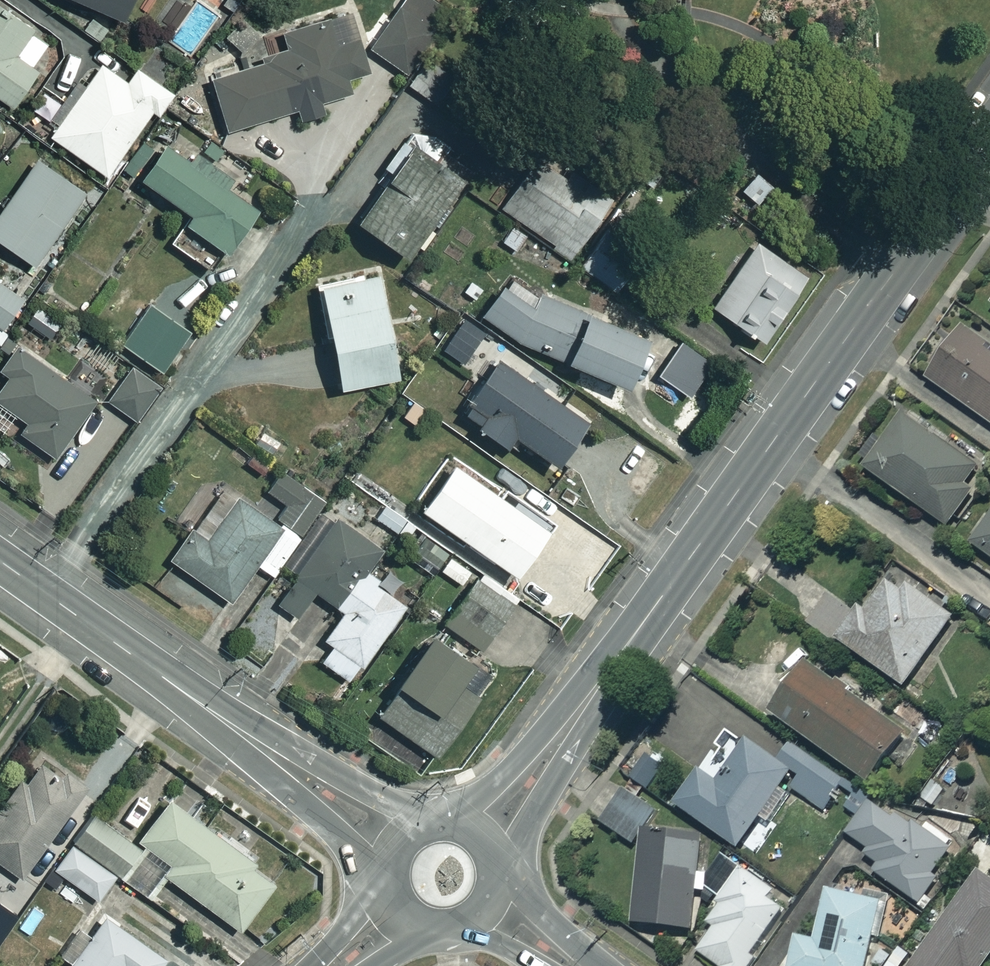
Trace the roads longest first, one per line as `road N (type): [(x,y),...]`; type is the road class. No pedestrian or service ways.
road 1 (tertiary): [(476,833),(531,782),(989,138)]
road 2 (tertiary): [(396,850),(0,563)]

